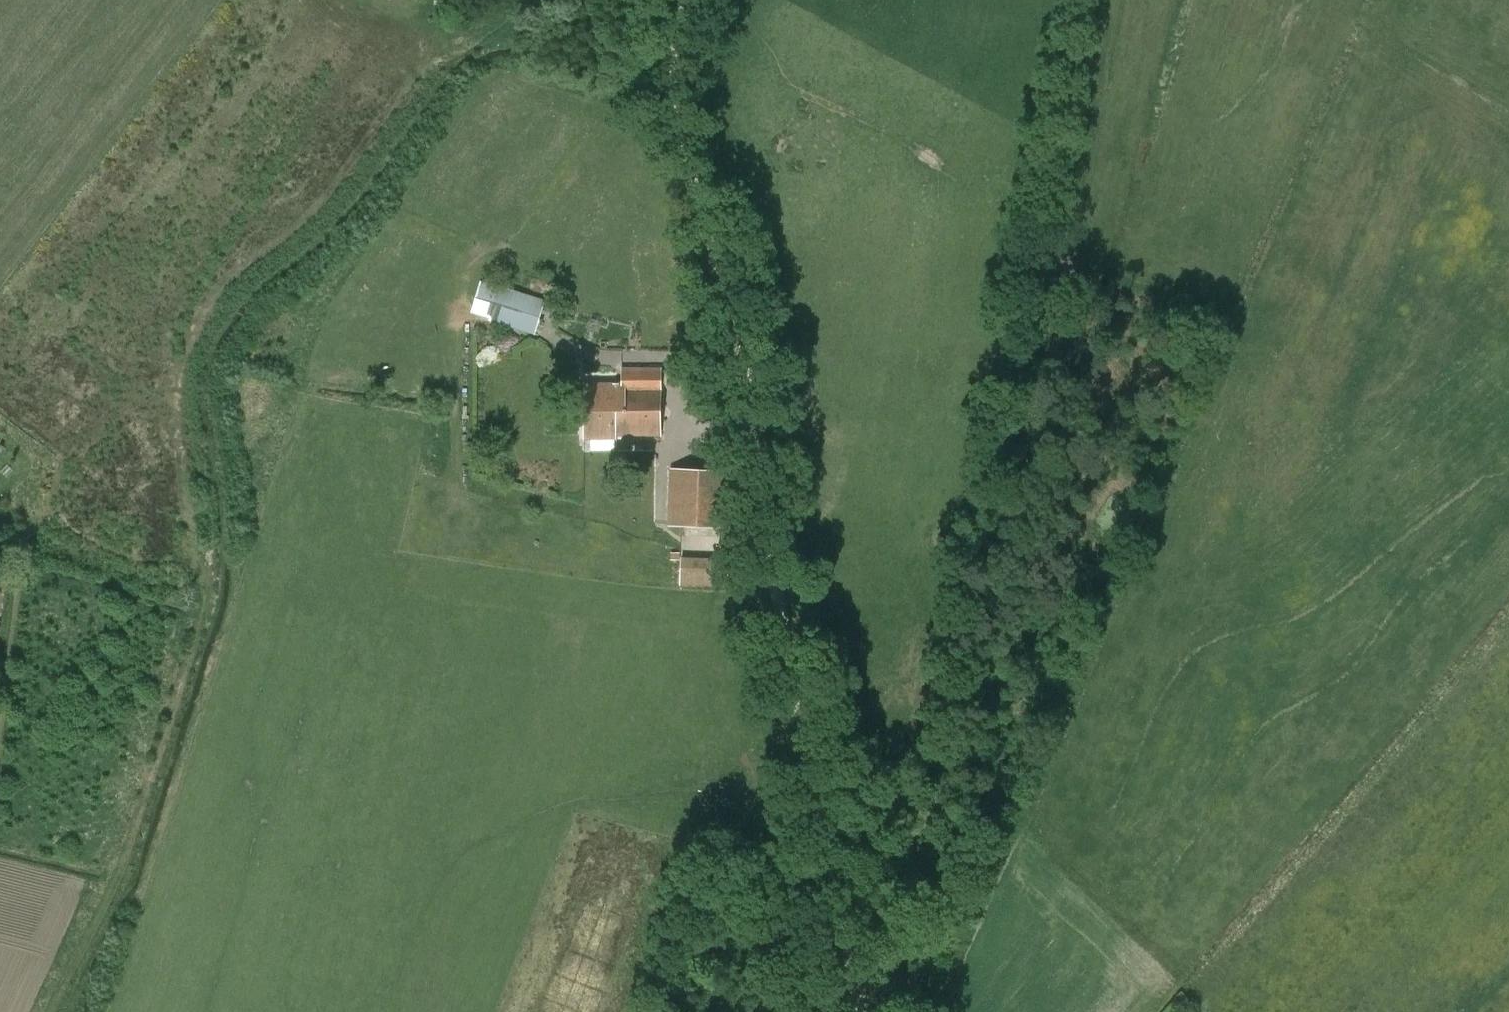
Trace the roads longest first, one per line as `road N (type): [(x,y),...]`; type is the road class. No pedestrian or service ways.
road 1 (unclassified): [(850,1011),(682,125),(693,0)]

